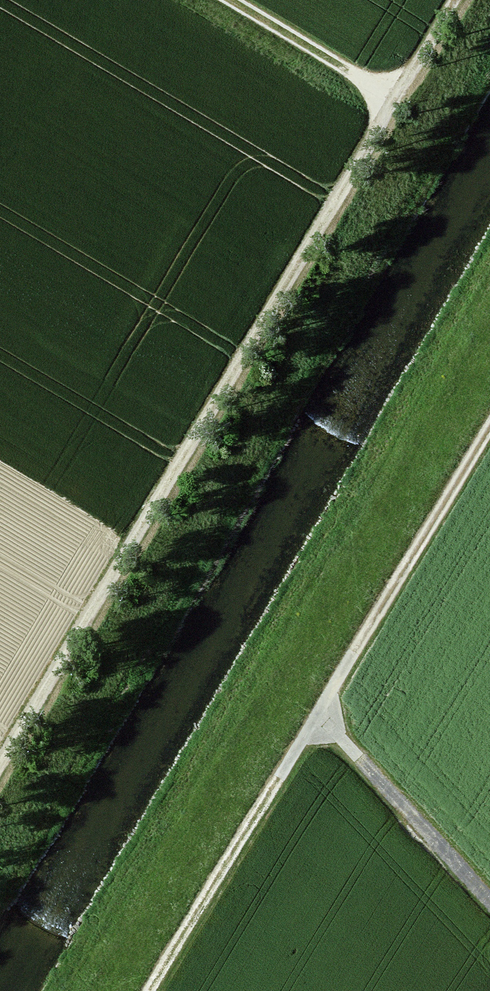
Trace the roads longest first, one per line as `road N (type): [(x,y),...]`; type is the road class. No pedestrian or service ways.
road 1 (track): [(0,783),(470,0)]
road 2 (track): [(156,990),(489,431)]
road 3 (track): [(409,105),(232,0)]

